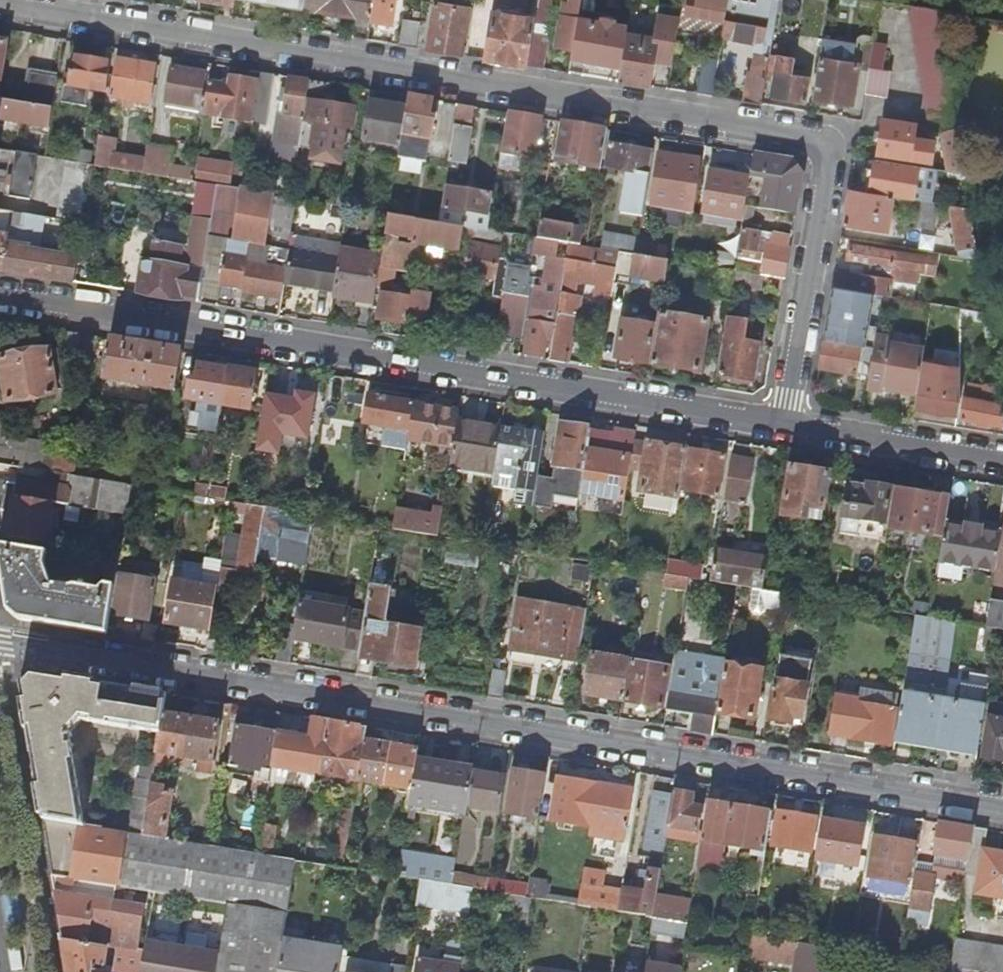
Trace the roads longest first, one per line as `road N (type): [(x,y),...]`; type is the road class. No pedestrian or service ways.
road 1 (residential): [(783,422),(826,162),(810,140),(0,7)]
road 2 (residential): [(1002,806),(0,641)]
road 3 (residential): [(0,296),(783,422)]
road 4 (residential): [(783,422),(1002,459)]

